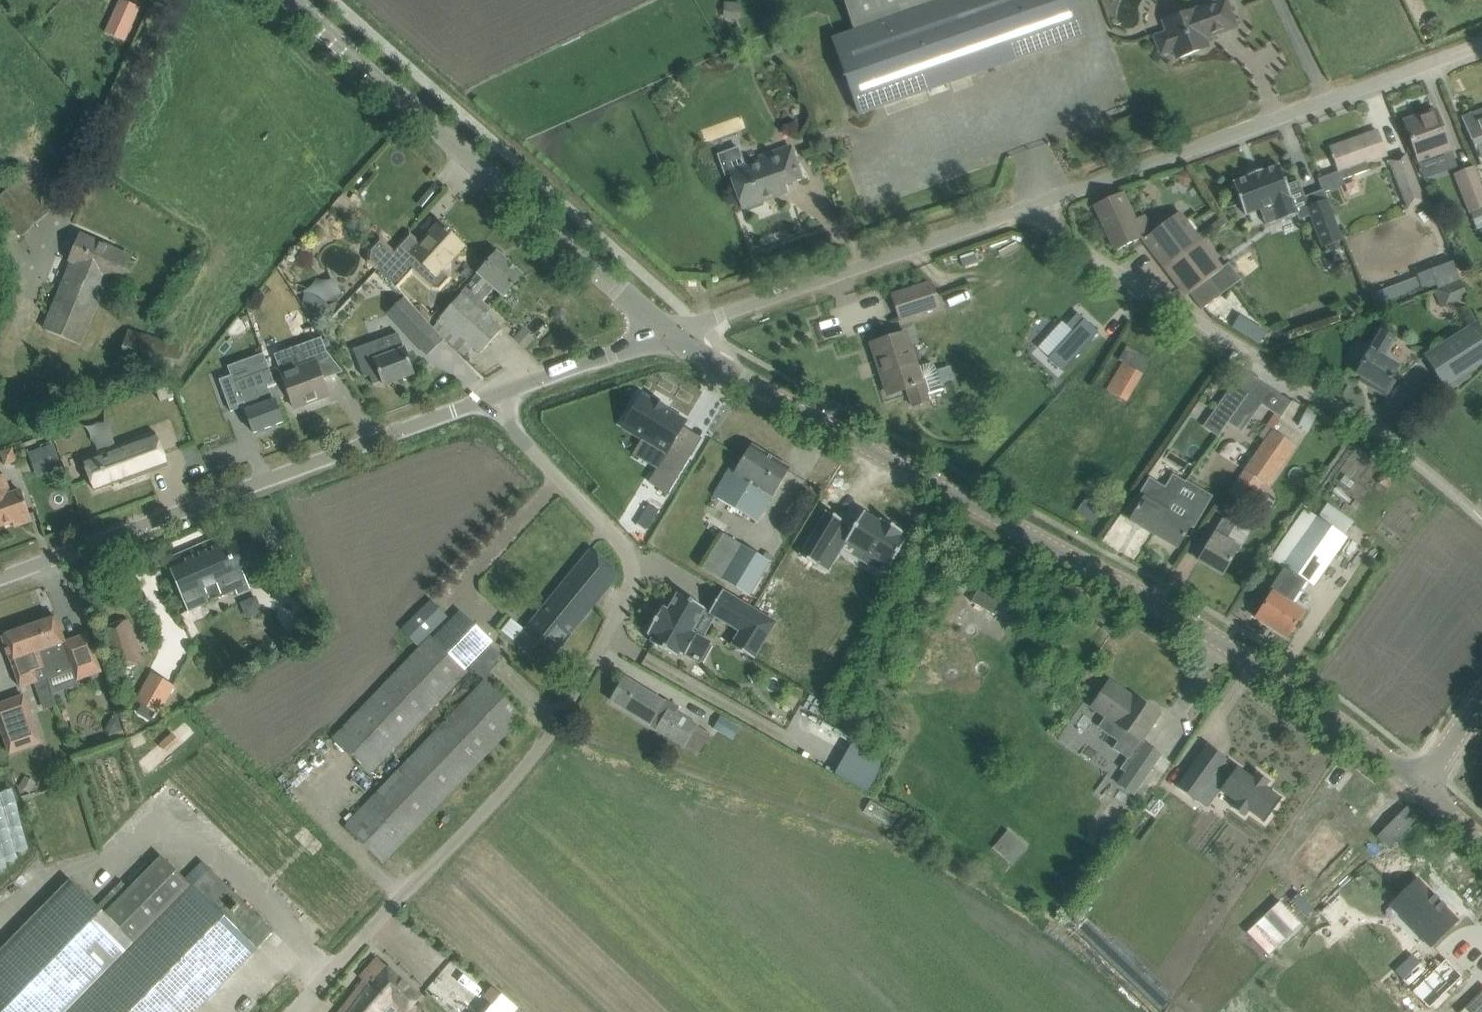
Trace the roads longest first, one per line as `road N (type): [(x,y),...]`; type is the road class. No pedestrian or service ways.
road 1 (tertiary): [(1421,783),(1343,719),(1129,582),(746,385),(669,334)]
road 2 (residential): [(497,392),(511,425),(620,545),(627,595),(544,744),(289,1011)]
road 3 (residential): [(1481,524),(1386,434),(1028,217)]
road 4 (unclassified): [(0,581),(497,392)]
road 5 (tertiary): [(669,334),(288,0)]
road 6 (residential): [(1028,217),(1481,52)]
road 7 (residential): [(669,334),(1028,217)]
road 8 (unclassified): [(497,392),(669,334)]

